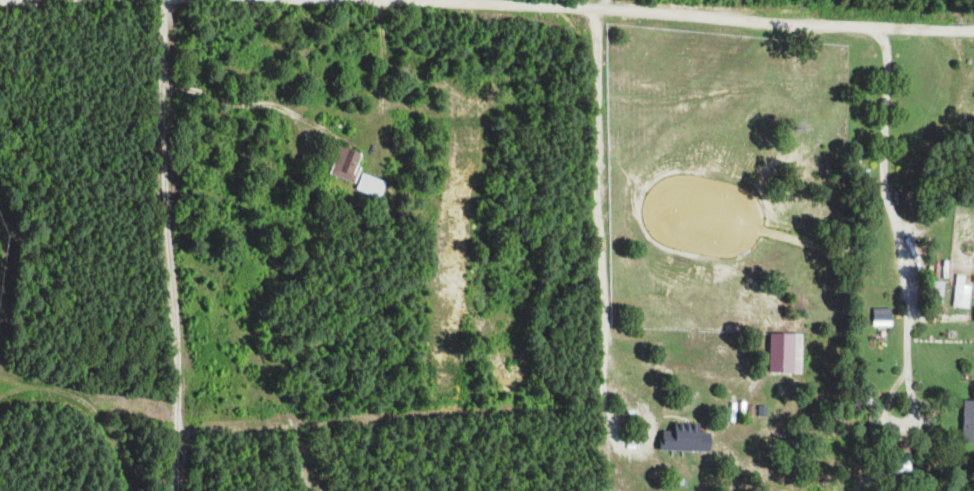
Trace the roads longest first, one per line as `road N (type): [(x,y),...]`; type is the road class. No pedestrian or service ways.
road 1 (residential): [(433,0),(815,27),(973,26)]
road 2 (residential): [(166,0),(163,173),(183,490)]
road 3 (track): [(378,0),(381,108),(370,134),(339,130),(274,102),(165,88)]

